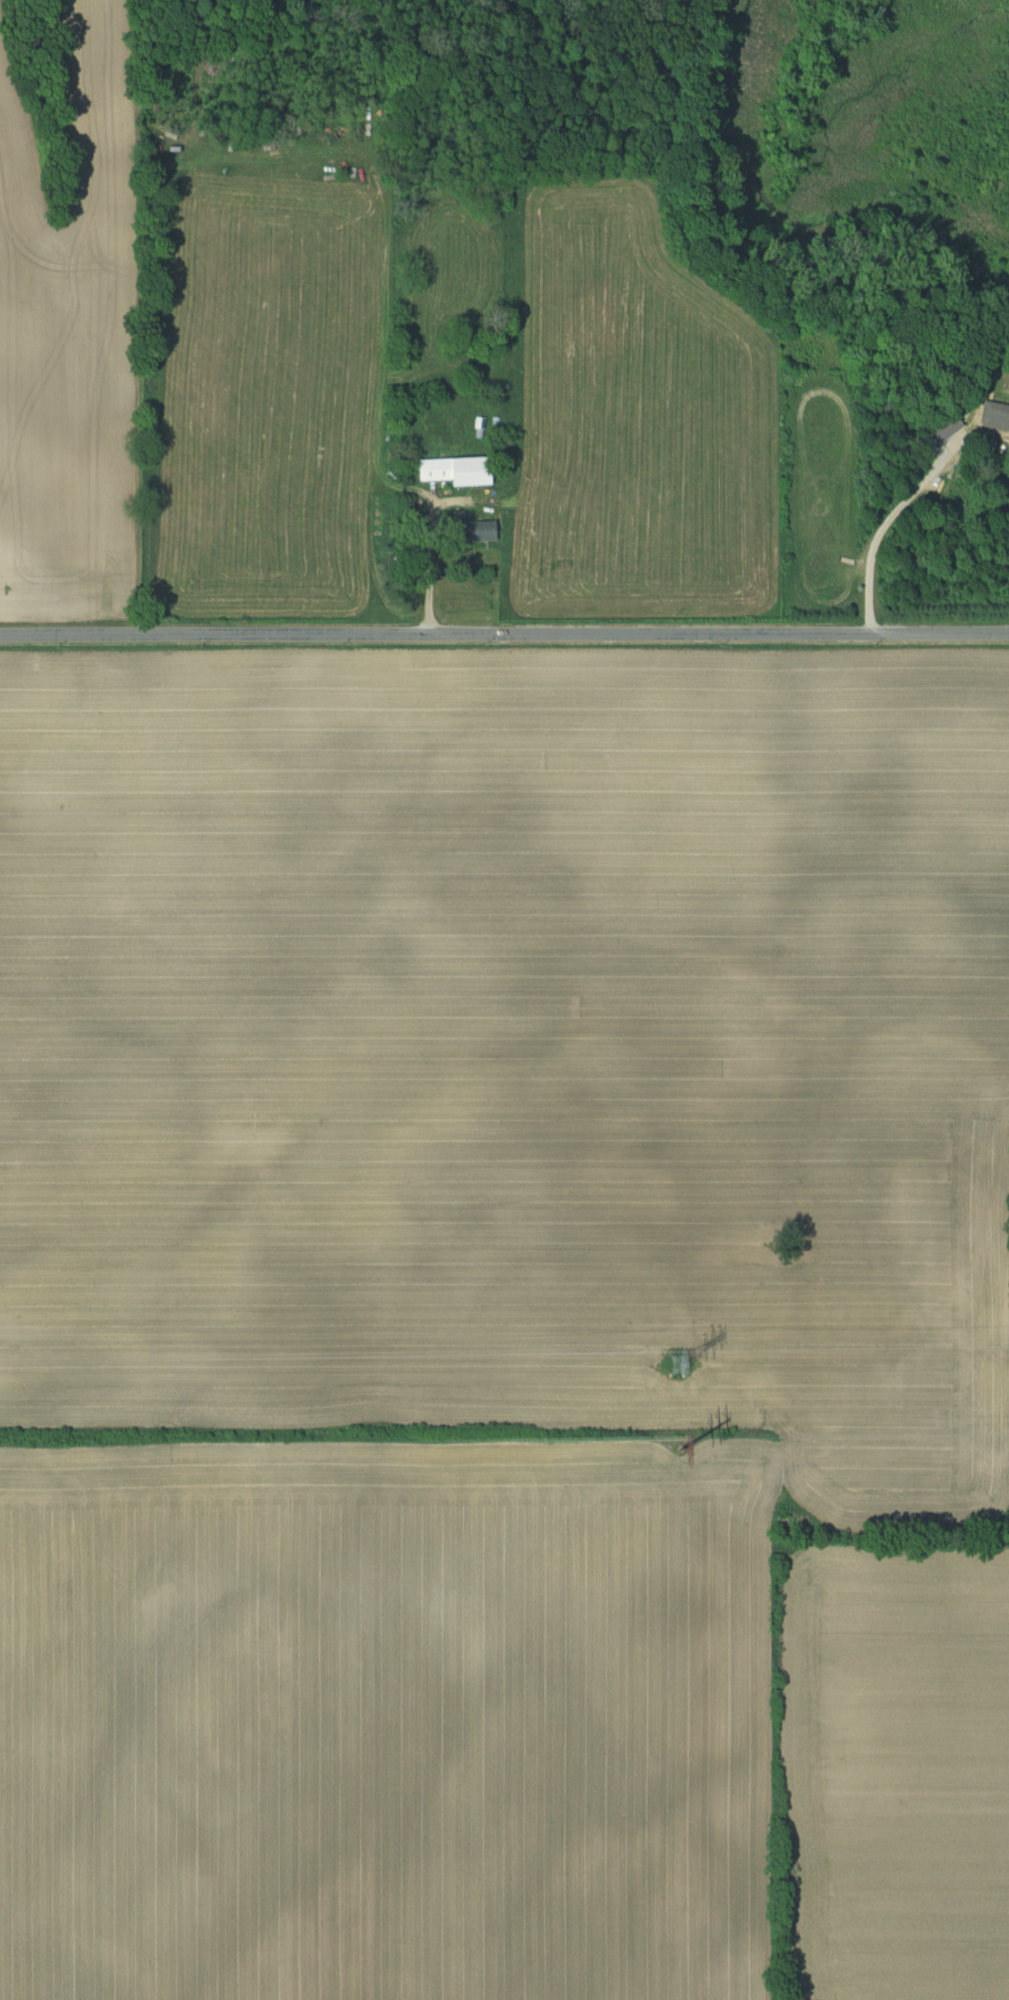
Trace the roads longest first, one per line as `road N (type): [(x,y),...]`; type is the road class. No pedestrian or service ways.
road 1 (tertiary): [(0,635),(1008,632)]

